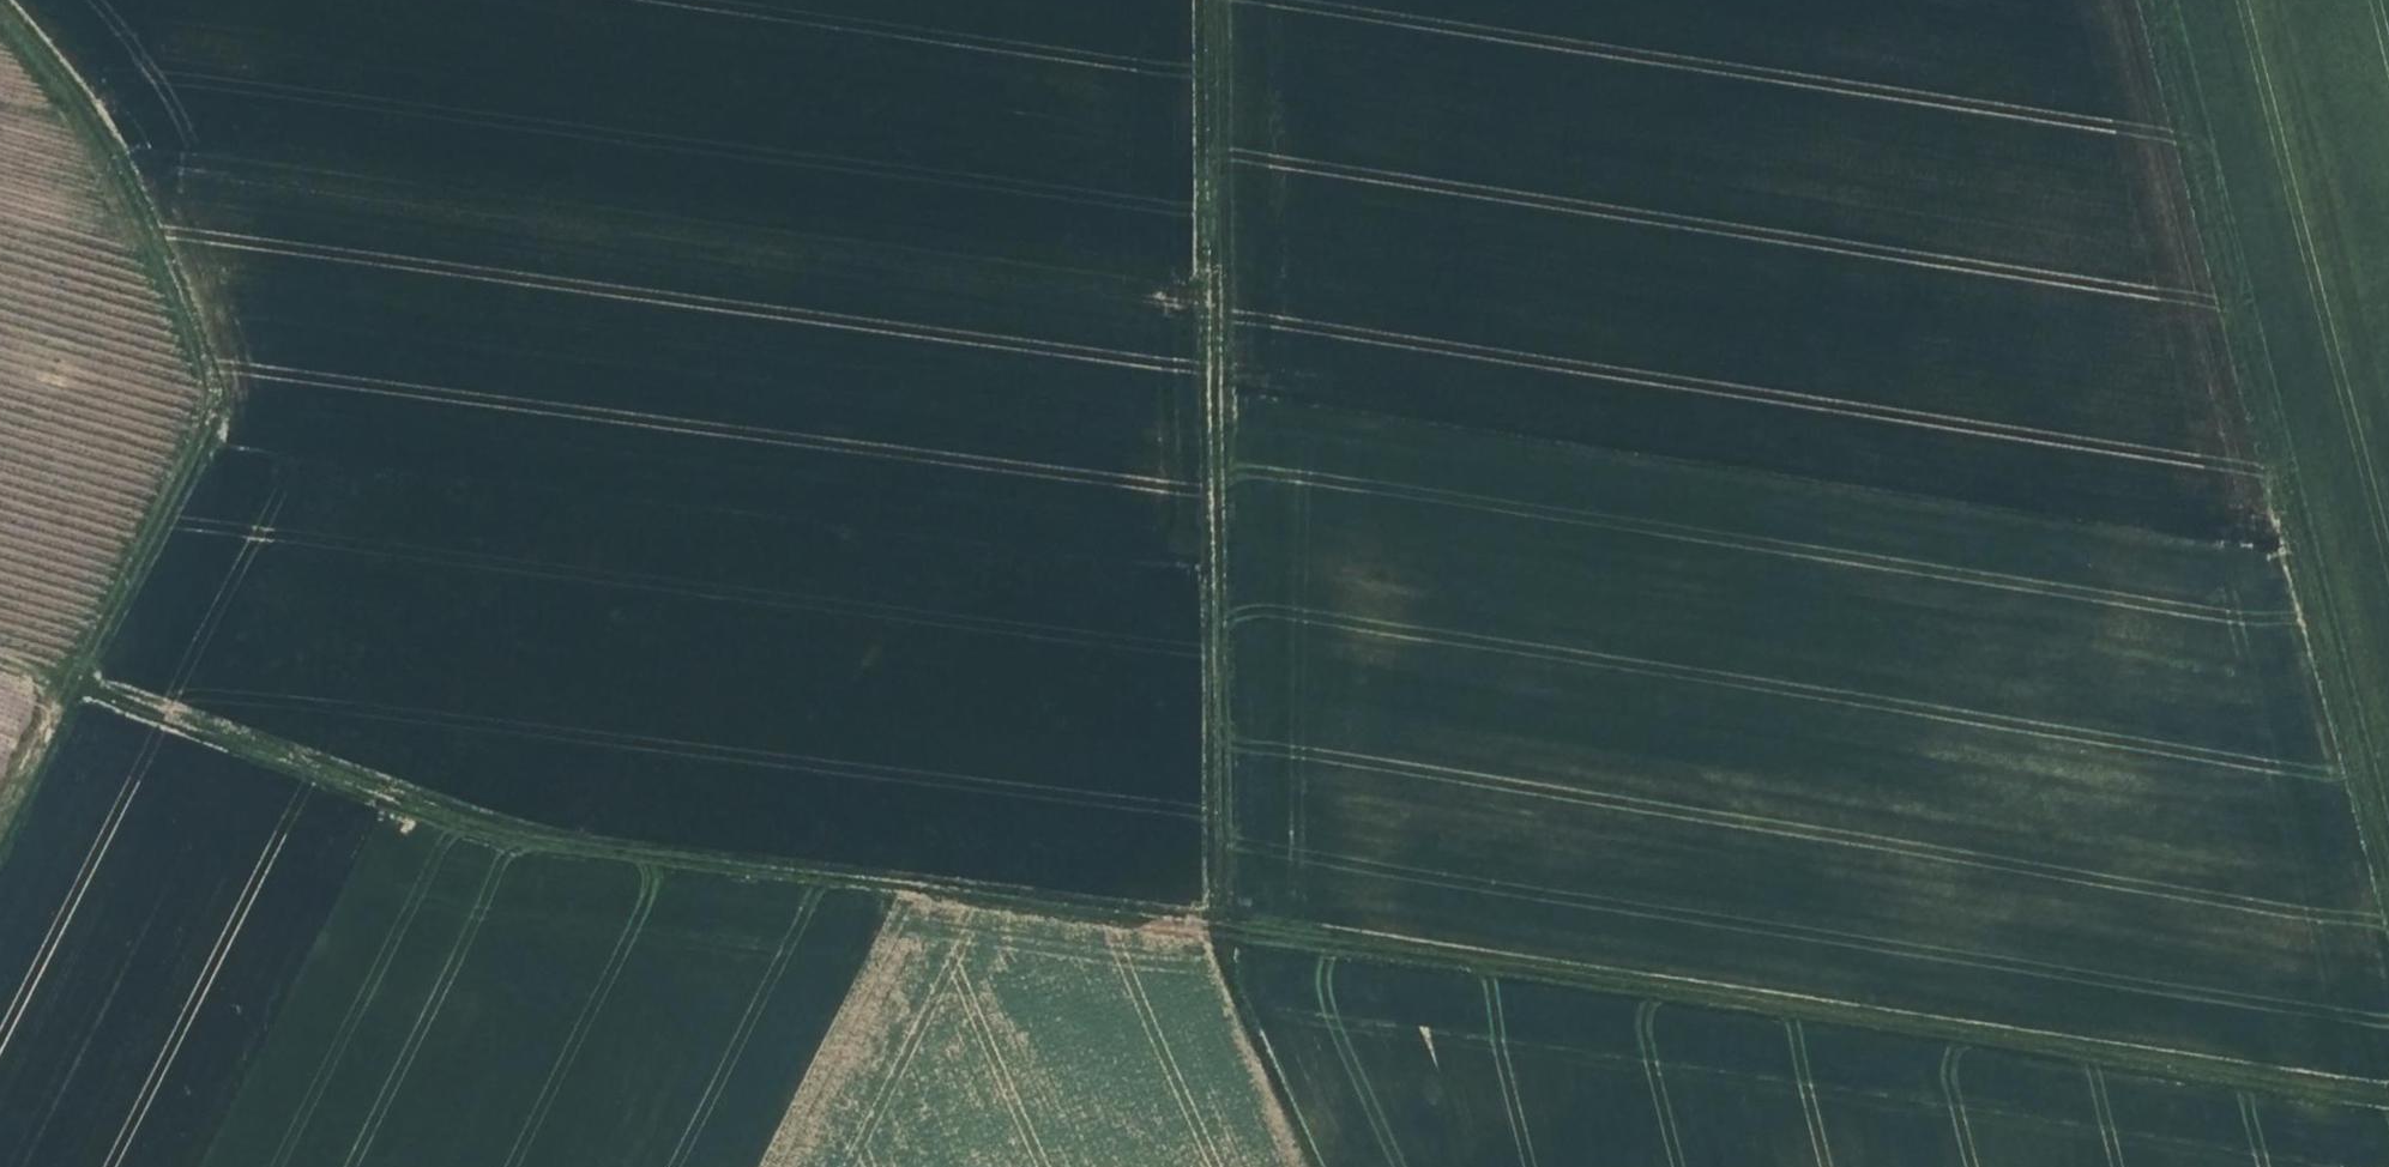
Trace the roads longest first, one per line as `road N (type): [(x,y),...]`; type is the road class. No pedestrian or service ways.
road 1 (track): [(0,654),(542,838),(1224,927),(2388,1099)]
road 2 (track): [(1216,0),(1224,927)]
road 3 (track): [(2388,870),(2163,0)]
road 4 (track): [(0,817),(198,427),(205,383),(78,111),(0,25)]

